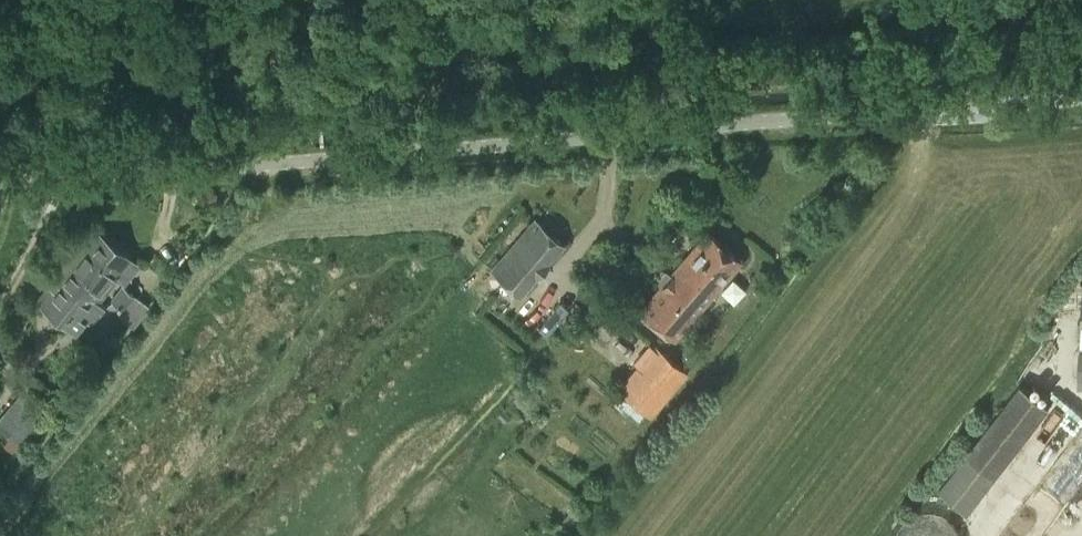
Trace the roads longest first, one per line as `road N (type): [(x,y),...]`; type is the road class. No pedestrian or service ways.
road 1 (unclassified): [(1081,95),(0,183)]

